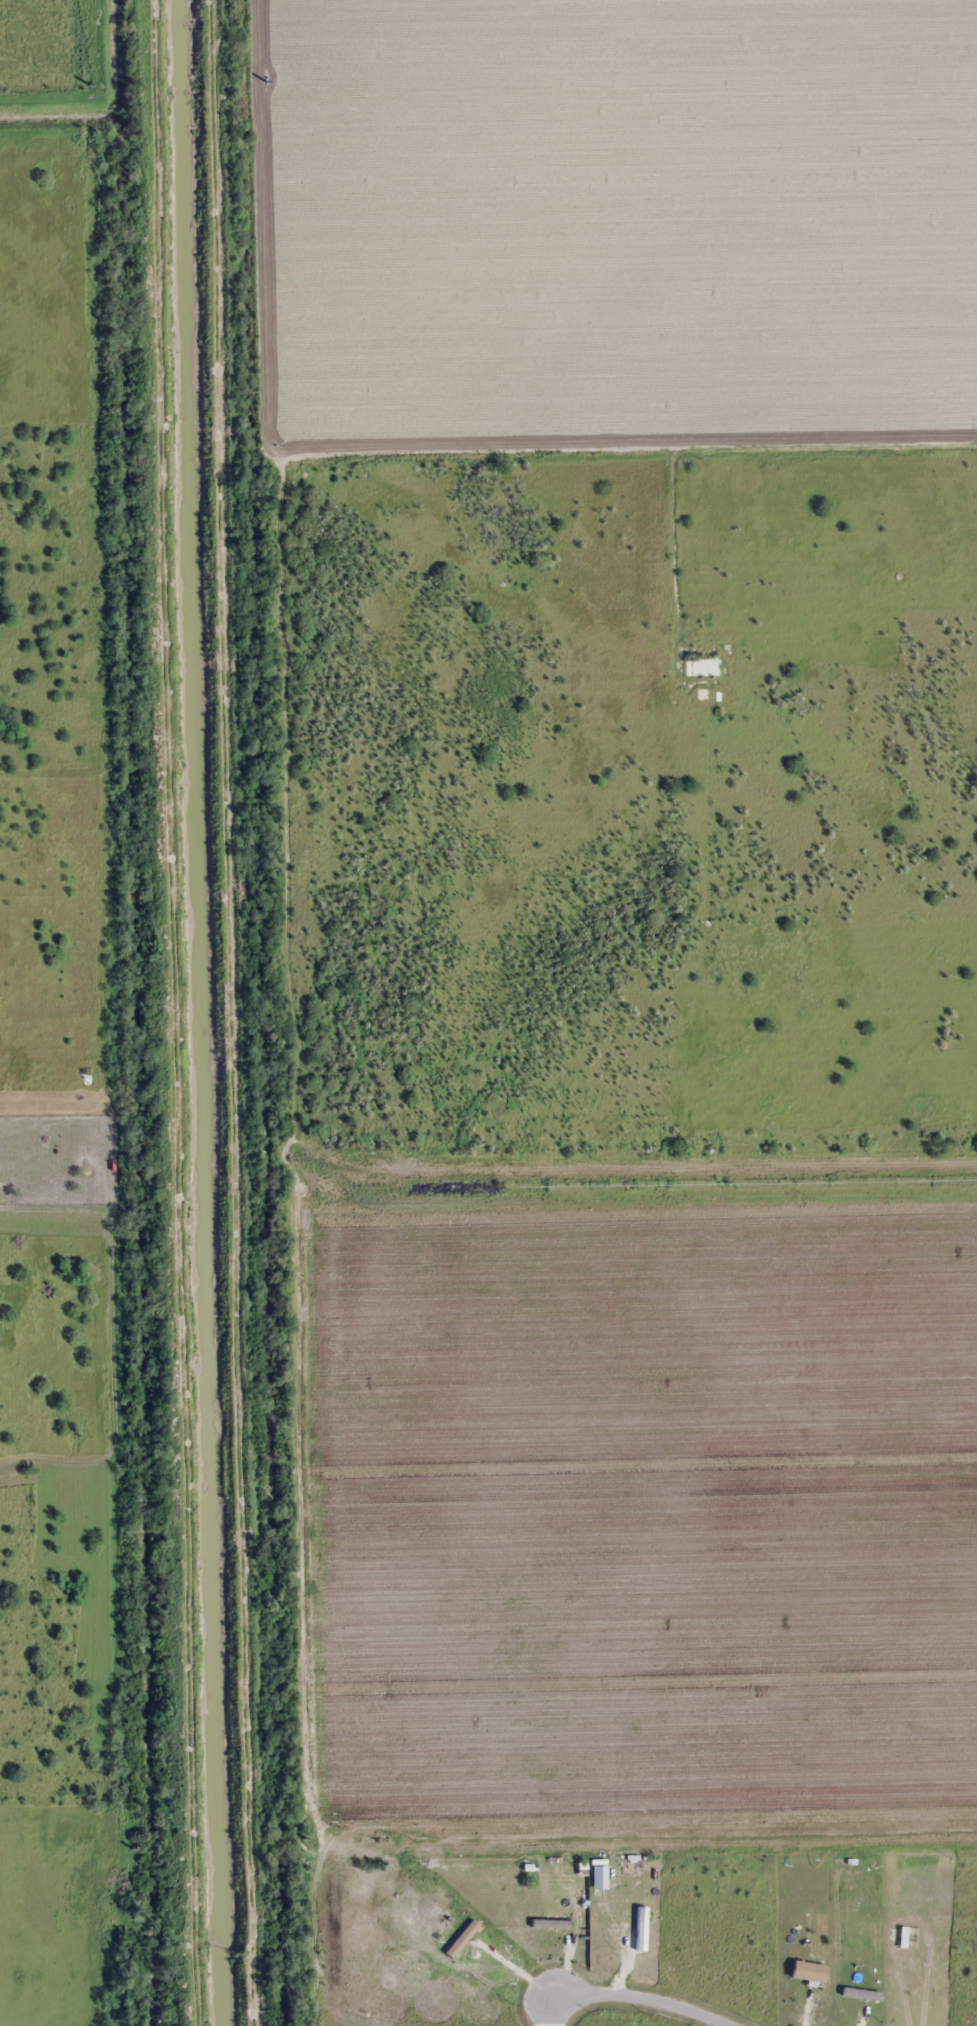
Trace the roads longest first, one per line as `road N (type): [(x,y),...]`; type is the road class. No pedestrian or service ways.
road 1 (residential): [(976,445),(686,449),(675,471),(682,618)]

